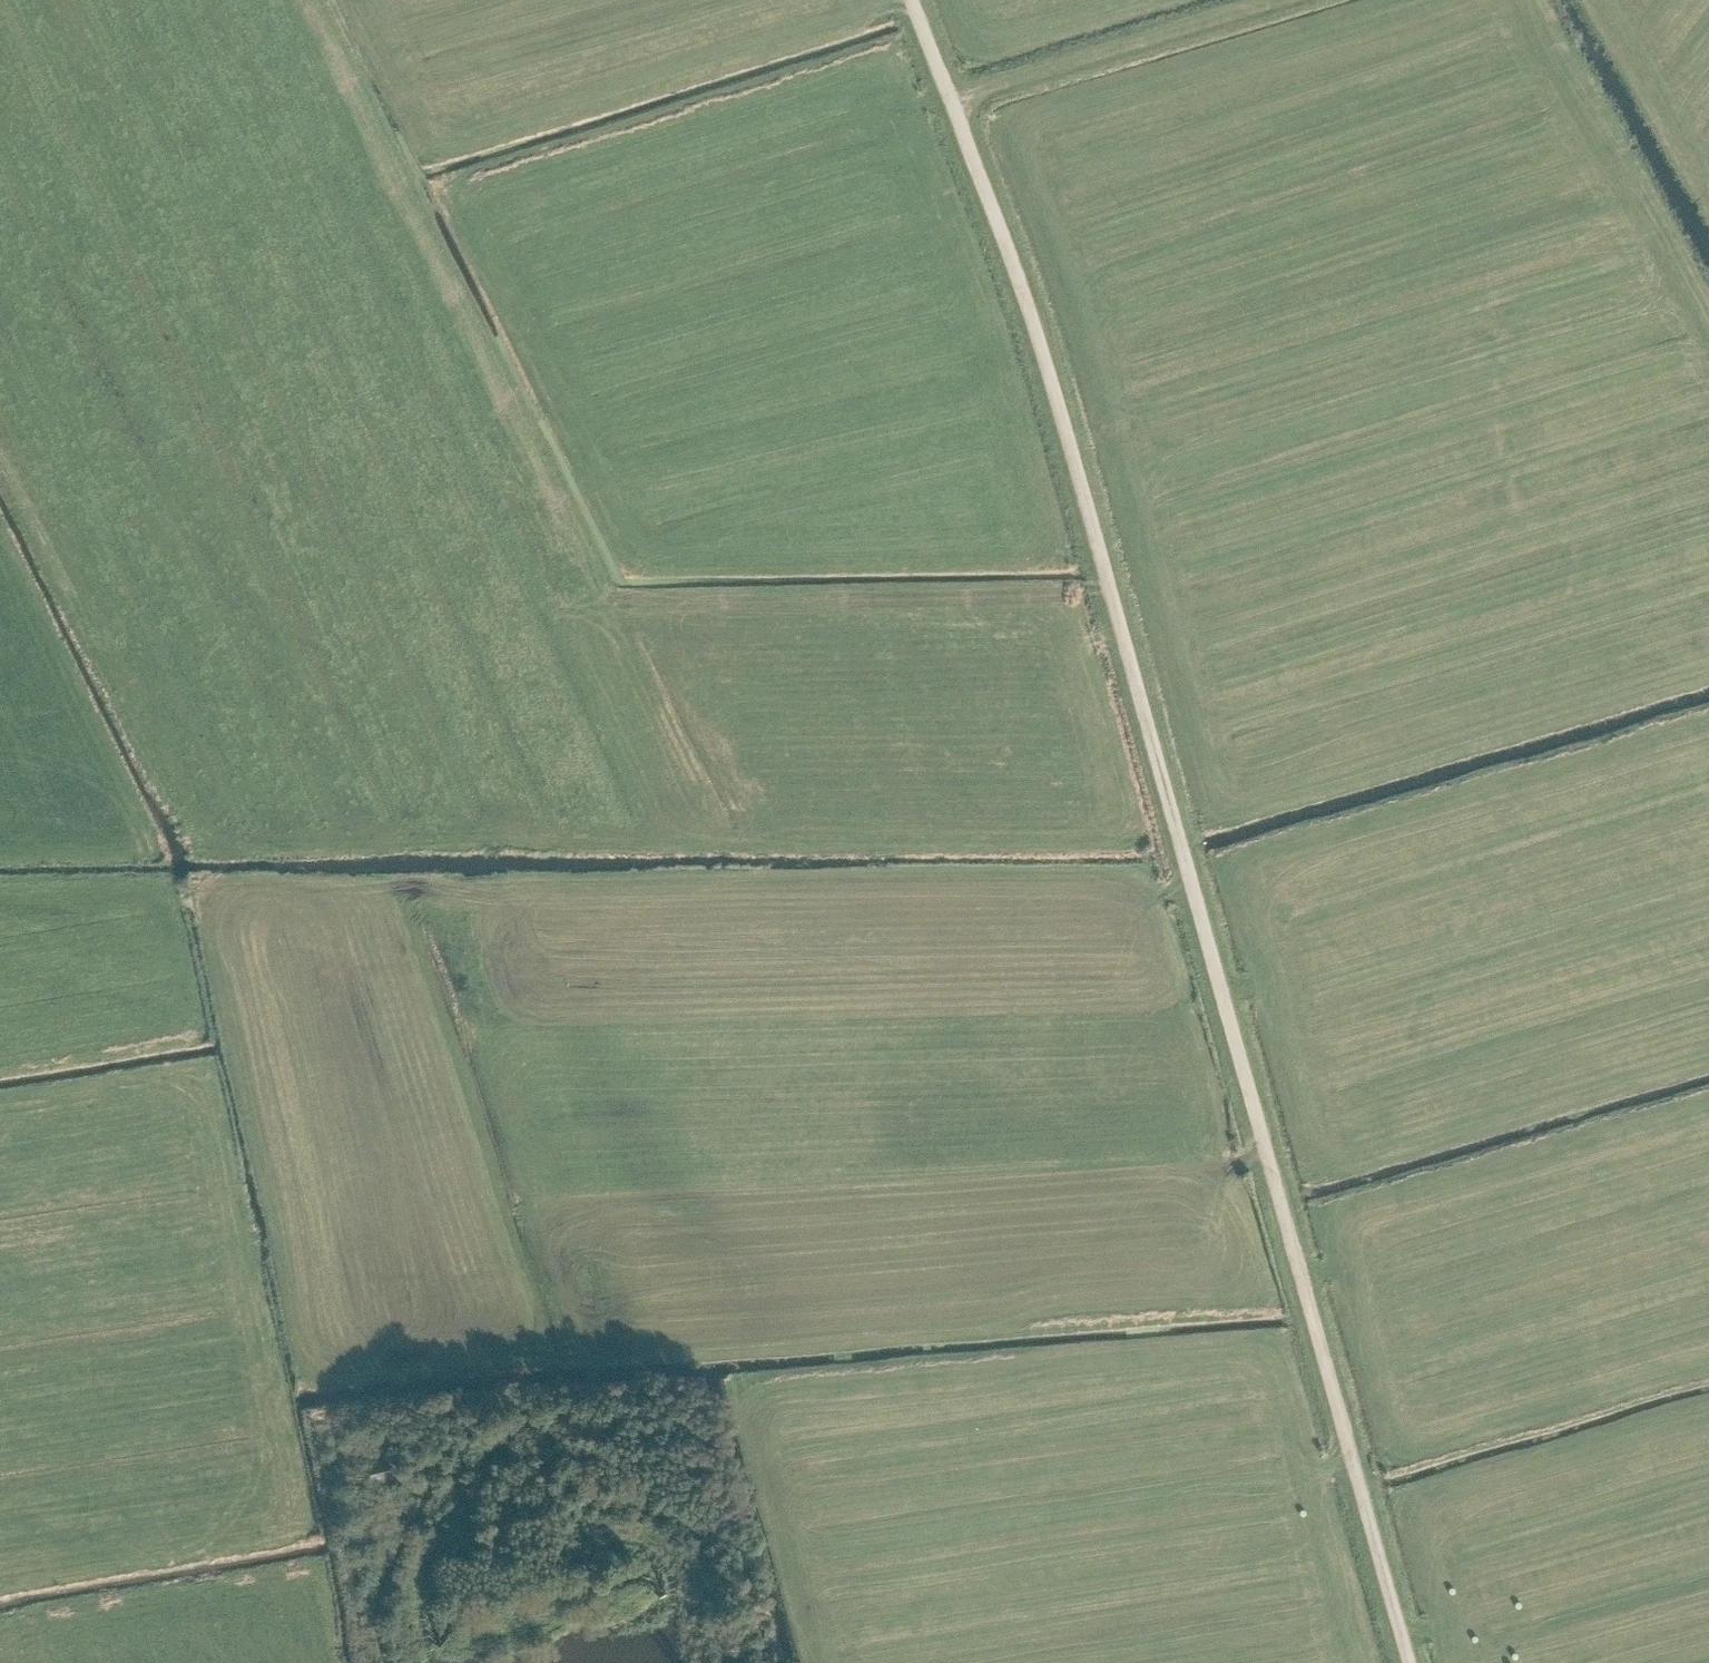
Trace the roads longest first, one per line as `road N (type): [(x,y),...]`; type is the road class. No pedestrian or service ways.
road 1 (track): [(1406,1662),(1014,266),(912,0)]
road 2 (track): [(953,101),(1278,0)]

